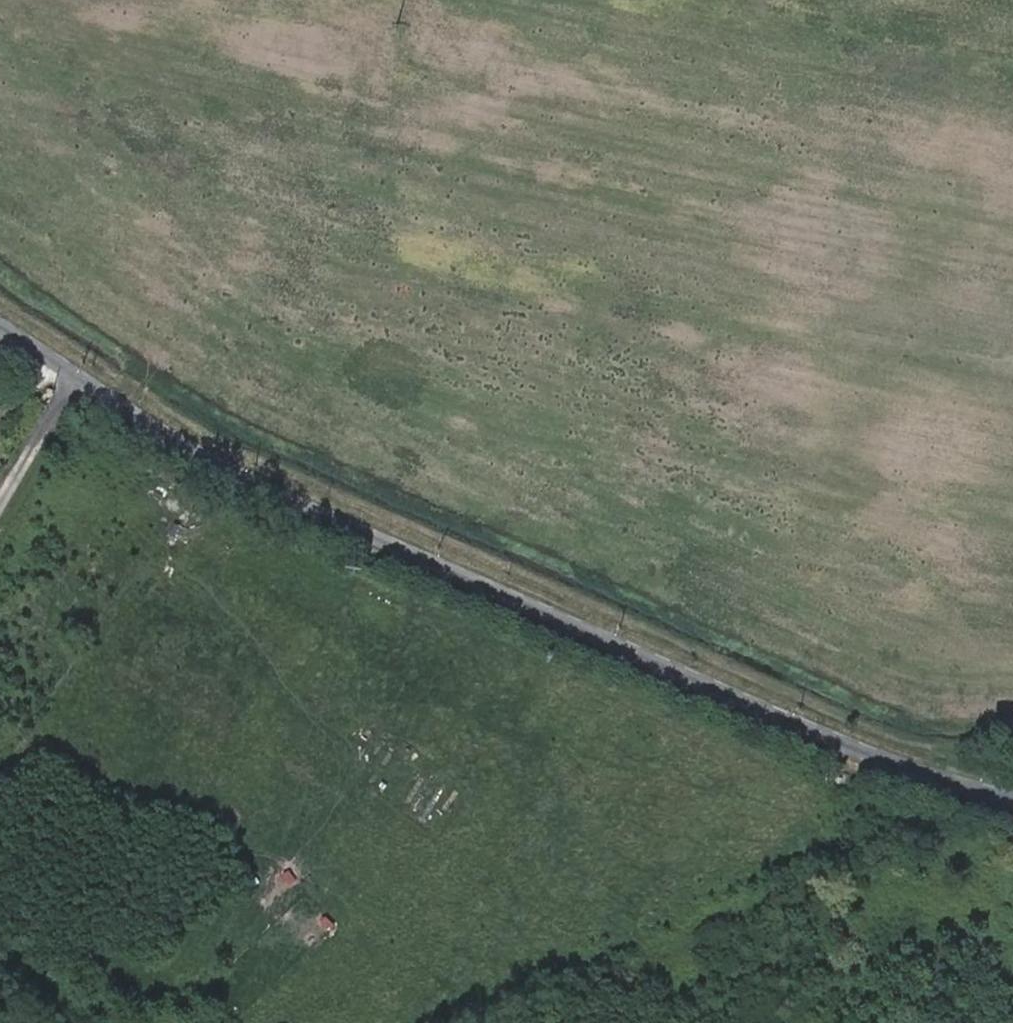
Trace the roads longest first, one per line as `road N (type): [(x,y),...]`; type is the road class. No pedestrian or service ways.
road 1 (residential): [(0,327),(247,482),(604,641),(957,785),(1012,800)]

